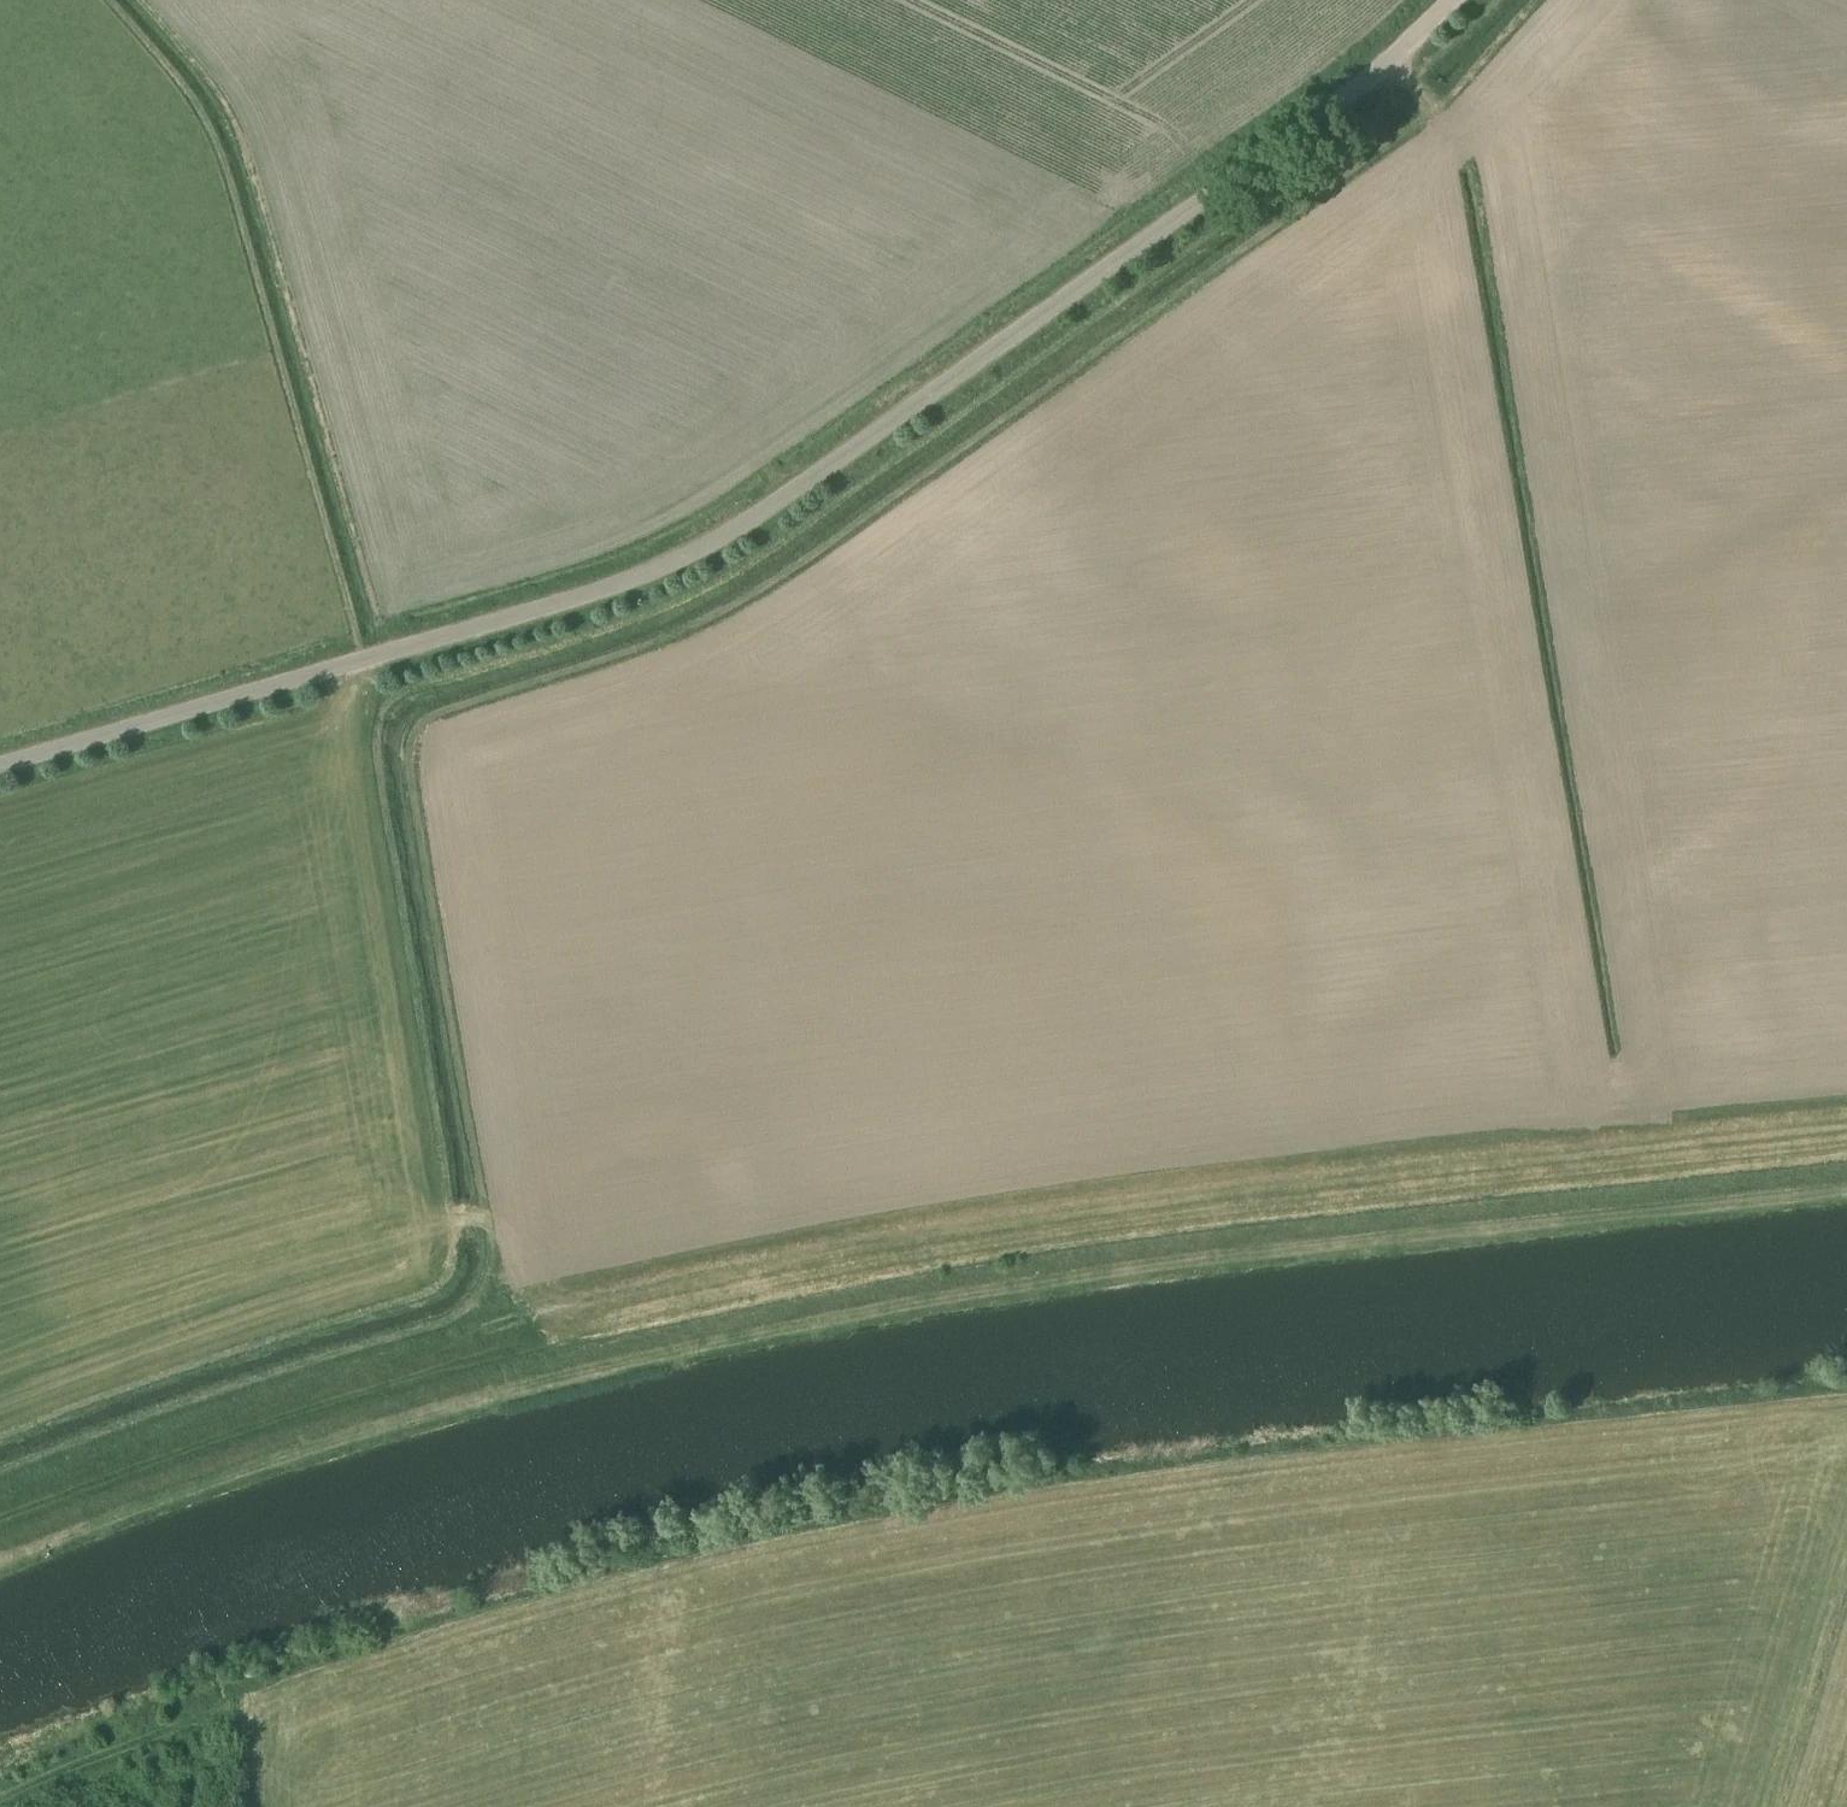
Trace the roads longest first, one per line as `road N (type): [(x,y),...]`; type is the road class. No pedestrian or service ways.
road 1 (track): [(0,1560),(412,1412),(807,1323),(1548,1220),(1846,1190)]
road 2 (unclassified): [(0,766),(514,619),(711,545),(1312,122),(1453,0)]
road 3 (track): [(229,1707),(191,1731),(0,1797)]

